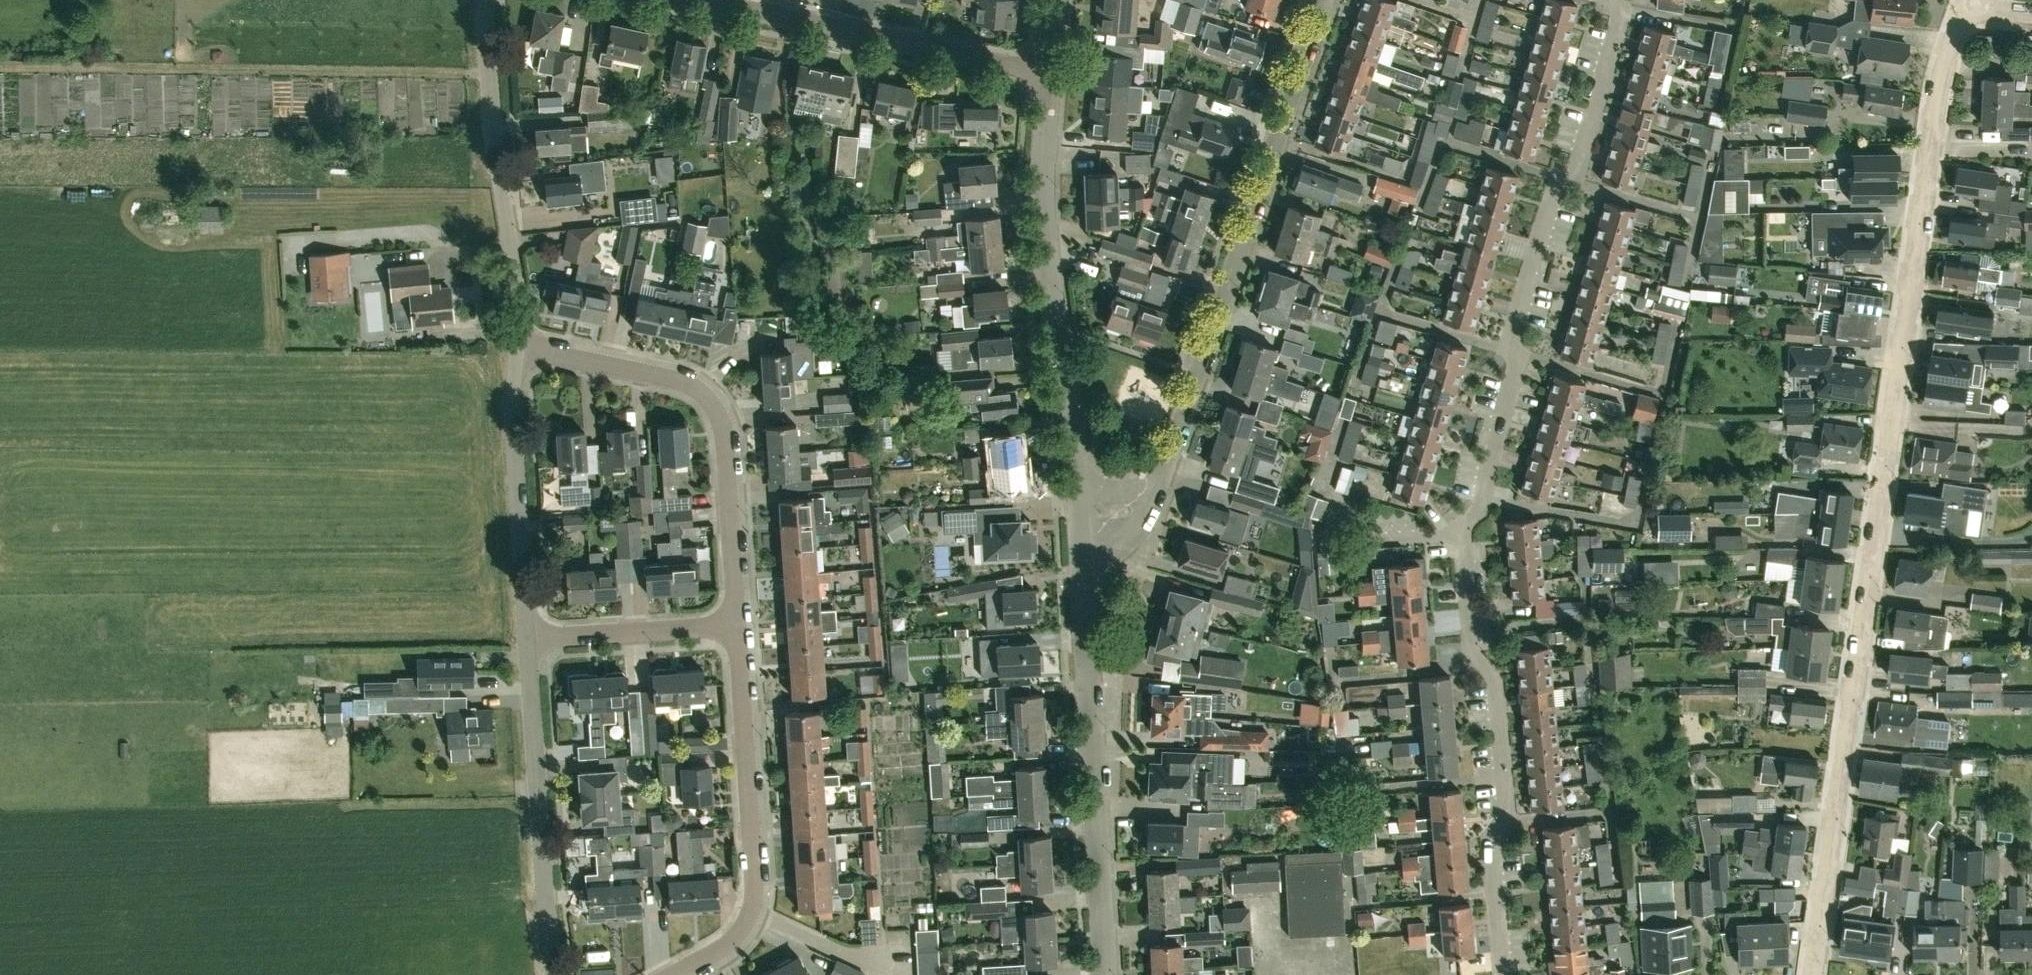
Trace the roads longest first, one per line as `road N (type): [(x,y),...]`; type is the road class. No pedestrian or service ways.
road 1 (residential): [(1813,974),(1936,105),(1967,1)]
road 2 (residential): [(1463,536),(1481,506),(1516,371),(1511,331),(1554,192),(1578,166),(1619,19),(1614,0)]
road 3 (residential): [(1326,0),(1151,487)]
road 4 (residential): [(1504,974),(1492,845),(1507,810),(1496,679),(1474,653),(1463,536)]
road 5 (residential): [(1103,974),(1077,535)]
road 6 (residential): [(734,629),(722,429),(708,402),(684,382),(513,348)]
road 7 (residential): [(1075,495),(1043,231),(1050,76)]
road 8 (residential): [(672,974),(731,941),(754,903),(734,629)]
road 9 (residential): [(1050,76),(687,0)]
road 10 (residential): [(513,348),(516,308),(485,0)]
road 11 (residential): [(552,974),(525,642)]
road 12 (residential): [(525,642),(513,348)]
road 13 (residential): [(525,642),(734,629)]
road 14 (track): [(536,802),(346,806),(345,799)]

